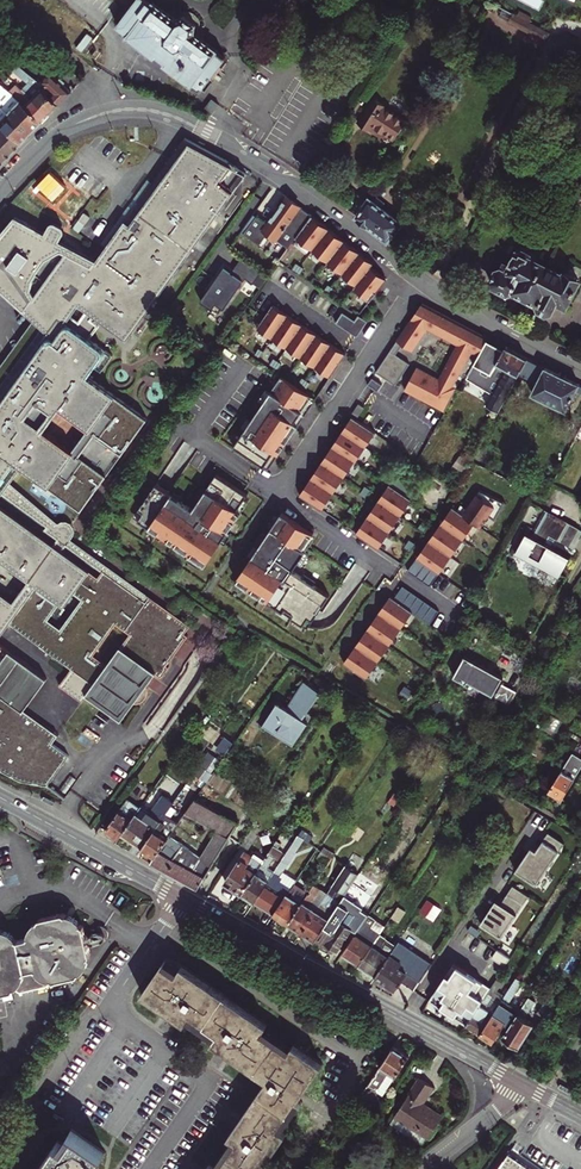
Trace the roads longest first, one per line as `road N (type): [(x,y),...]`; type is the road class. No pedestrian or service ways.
road 1 (residential): [(0,191),(71,125),(115,111),(157,112),(274,173),(419,281)]
road 2 (tertiary): [(182,897),(525,1086)]
road 3 (residential): [(182,897),(106,1012),(210,1081),(149,1168)]
road 4 (residential): [(280,494),(419,281)]
road 5 (tertiary): [(0,798),(182,897)]
road 6 (residential): [(419,281),(580,369)]
road 7 (residential): [(280,494),(397,572)]
road 8 (residential): [(418,1168),(525,1086)]

